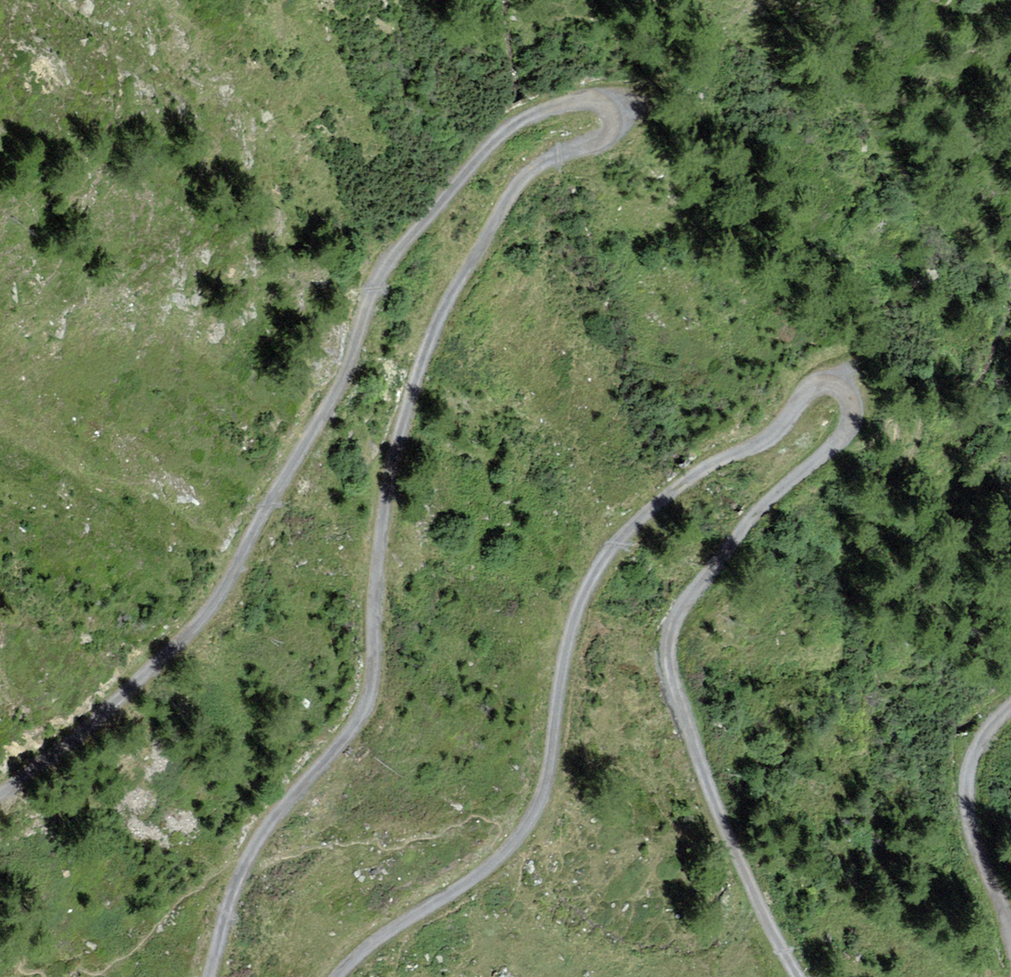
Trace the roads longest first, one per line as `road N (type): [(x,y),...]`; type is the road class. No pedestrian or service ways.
road 1 (track): [(214,976),(242,896),(381,705),(402,462),(447,321),(531,171),(625,133),(631,101),(582,101),(508,131),(399,264),(335,411),(192,647),(0,807)]
road 2 (track): [(857,446),(876,433),(878,392),(853,376),(819,392),(779,443),(706,470),(628,537),(581,625),(540,823),(496,871)]
road 3 (track): [(816,976),(758,893),(696,738),(673,648),(704,582),(788,495),(857,446)]
road 4 (track): [(1010,718),(991,732),(966,795),(1010,953)]
road 5 (track): [(496,871),(361,954),(343,976)]

